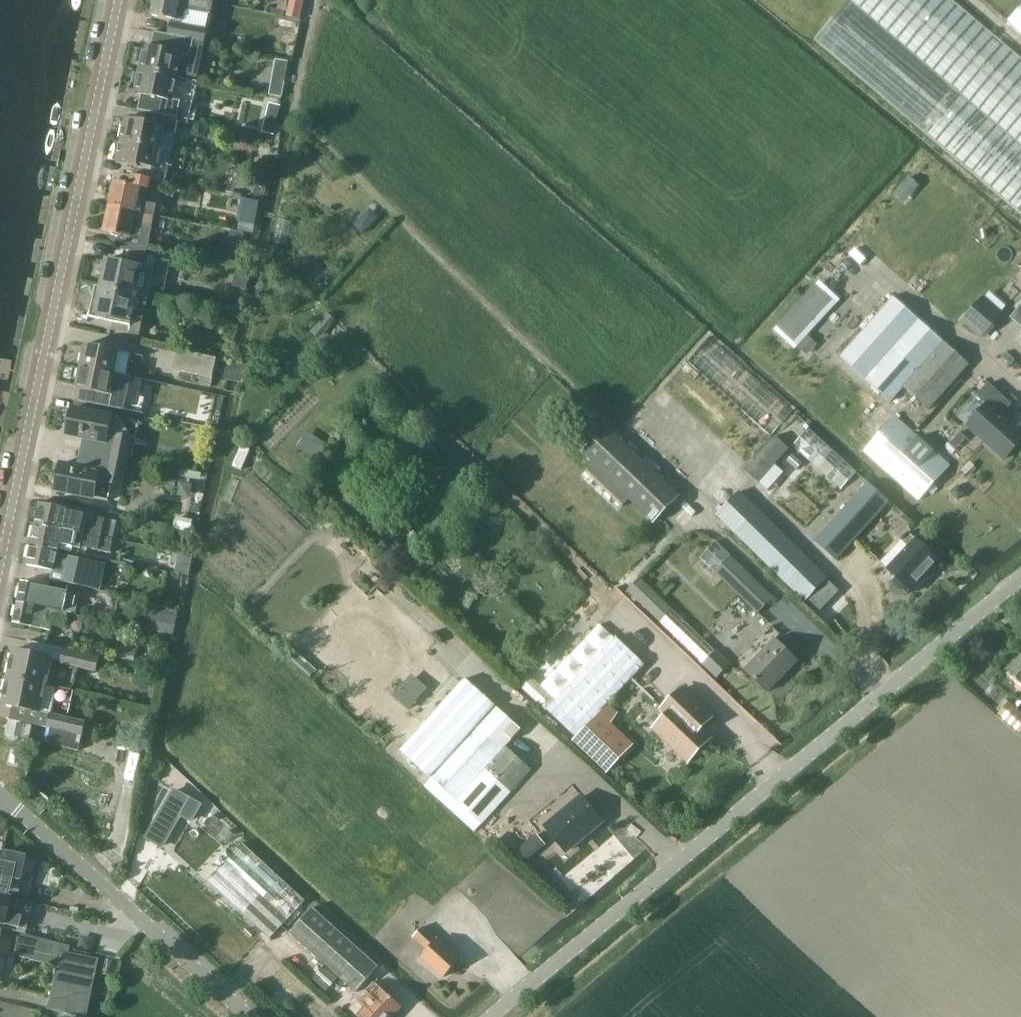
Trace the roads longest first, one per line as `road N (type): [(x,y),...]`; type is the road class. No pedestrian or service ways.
road 1 (track): [(883,694),(709,527),(694,499),(294,115),(317,0)]
road 2 (unclassified): [(1020,579),(495,1016)]
road 3 (tertiary): [(0,564),(119,0)]
road 4 (unclassified): [(250,1016),(0,798)]

